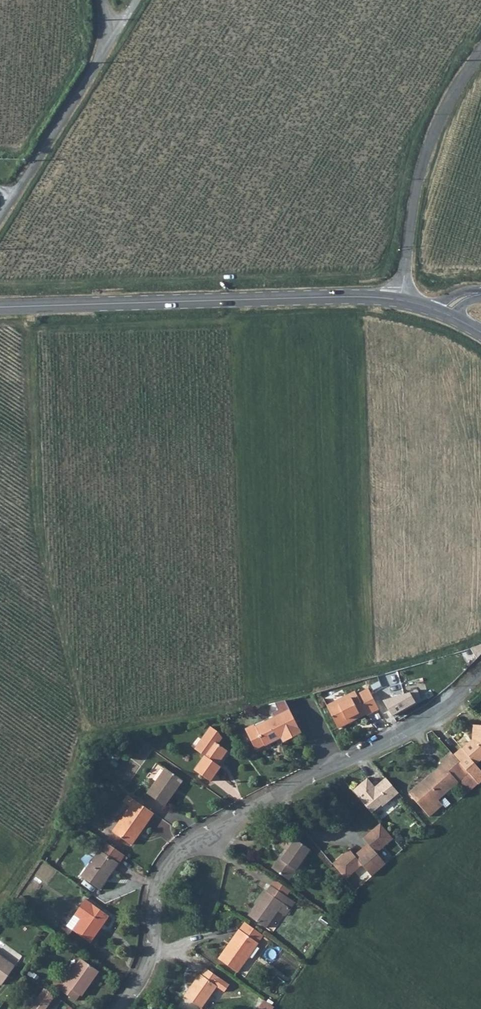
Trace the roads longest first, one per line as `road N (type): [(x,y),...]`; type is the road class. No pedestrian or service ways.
road 1 (track): [(480,637),(161,723),(87,731),(37,543),(22,306)]
road 2 (residential): [(480,674),(435,713),(181,847),(156,890),(149,958),(119,1008)]
road 3 (secondary): [(0,307),(402,300)]
road 4 (unclassified): [(402,300),(424,160),(480,52)]
road 5 (unclassified): [(0,209),(101,49),(103,0)]

